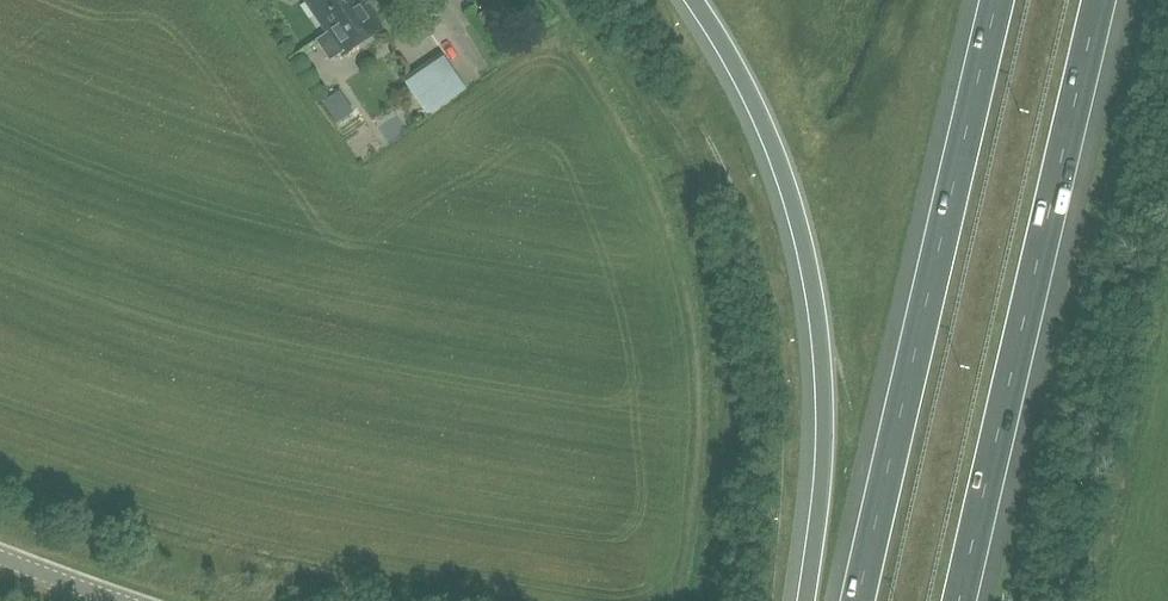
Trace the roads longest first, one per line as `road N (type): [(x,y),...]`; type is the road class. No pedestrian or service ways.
road 1 (motorway): [(695,0),(767,130),(802,233),(821,411),(805,600)]
road 2 (motorway): [(993,0),(854,600)]
road 3 (motorway): [(963,600),(1101,0)]
road 4 (tertiary): [(130,600),(0,554)]

